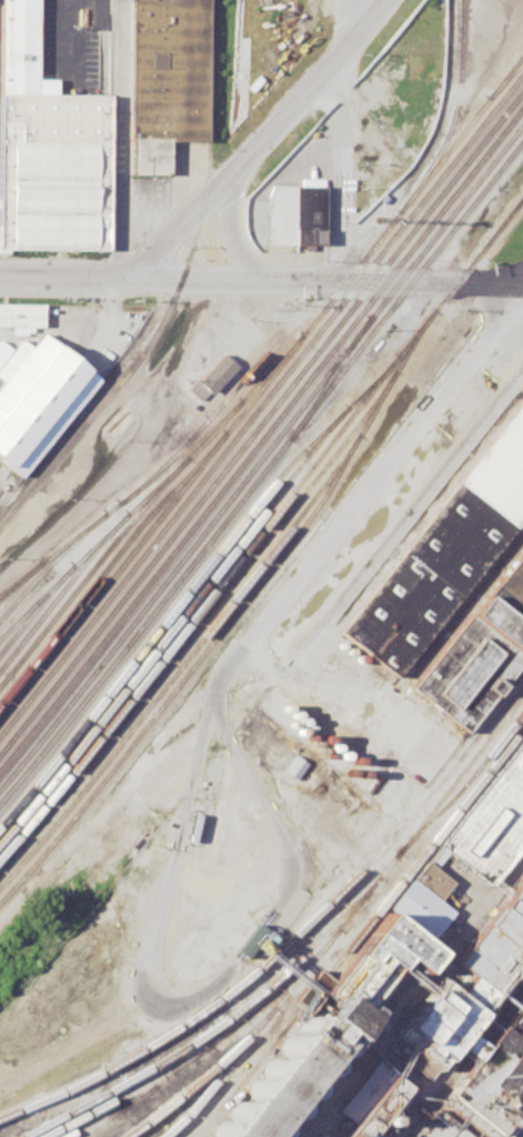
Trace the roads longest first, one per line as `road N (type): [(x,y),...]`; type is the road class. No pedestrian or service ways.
road 1 (residential): [(222,676),(214,713),(220,731),(281,841),(290,876),(282,902),(213,985),(187,1003),(164,1003),(152,994),(149,975),(208,698),(222,676)]
road 2 (residential): [(522,296),(222,676)]
road 3 (tertiary): [(138,278),(499,283),(522,275)]
road 4 (tertiary): [(138,278),(384,0)]
road 5 (residential): [(297,1136),(522,857)]
road 6 (residential): [(138,278),(120,254),(121,0)]
road 7 (tertiary): [(0,276),(138,278)]
road 8 (residential): [(269,280),(230,231),(234,167)]

